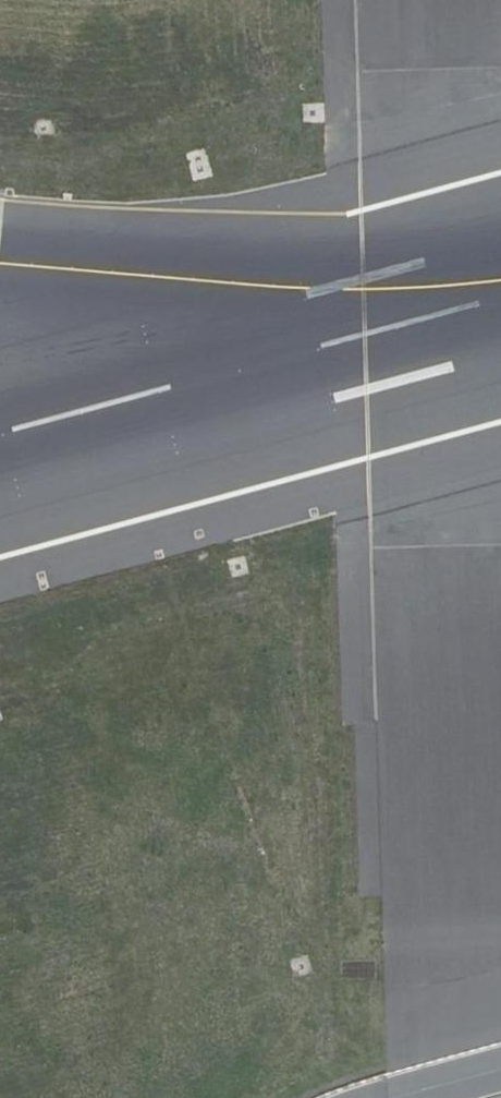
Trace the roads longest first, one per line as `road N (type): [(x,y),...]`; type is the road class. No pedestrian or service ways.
road 1 (trunk): [(402,0),(439,1097)]
road 2 (trunk): [(486,1097),(452,0)]

